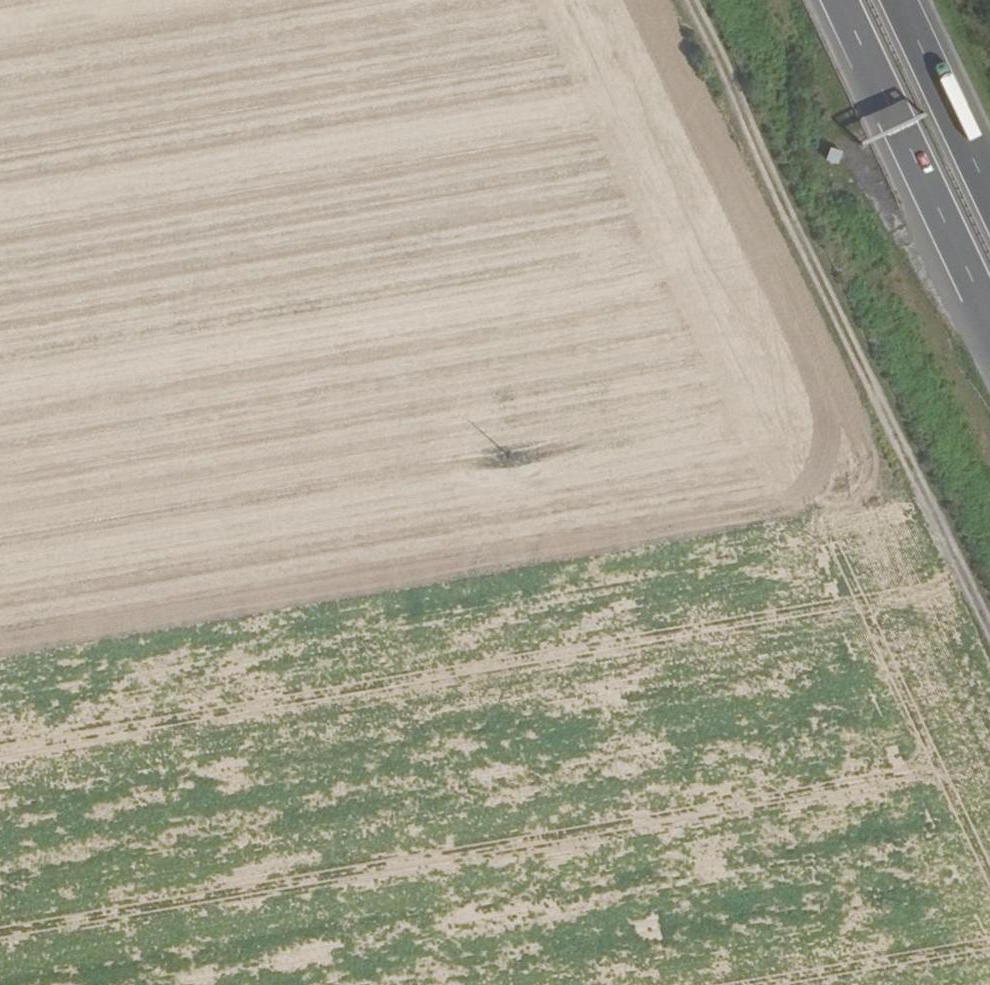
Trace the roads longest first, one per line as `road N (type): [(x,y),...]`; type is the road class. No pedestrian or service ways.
road 1 (motorway): [(837,0),(989,325)]
road 2 (motorway): [(989,192),(900,0)]

